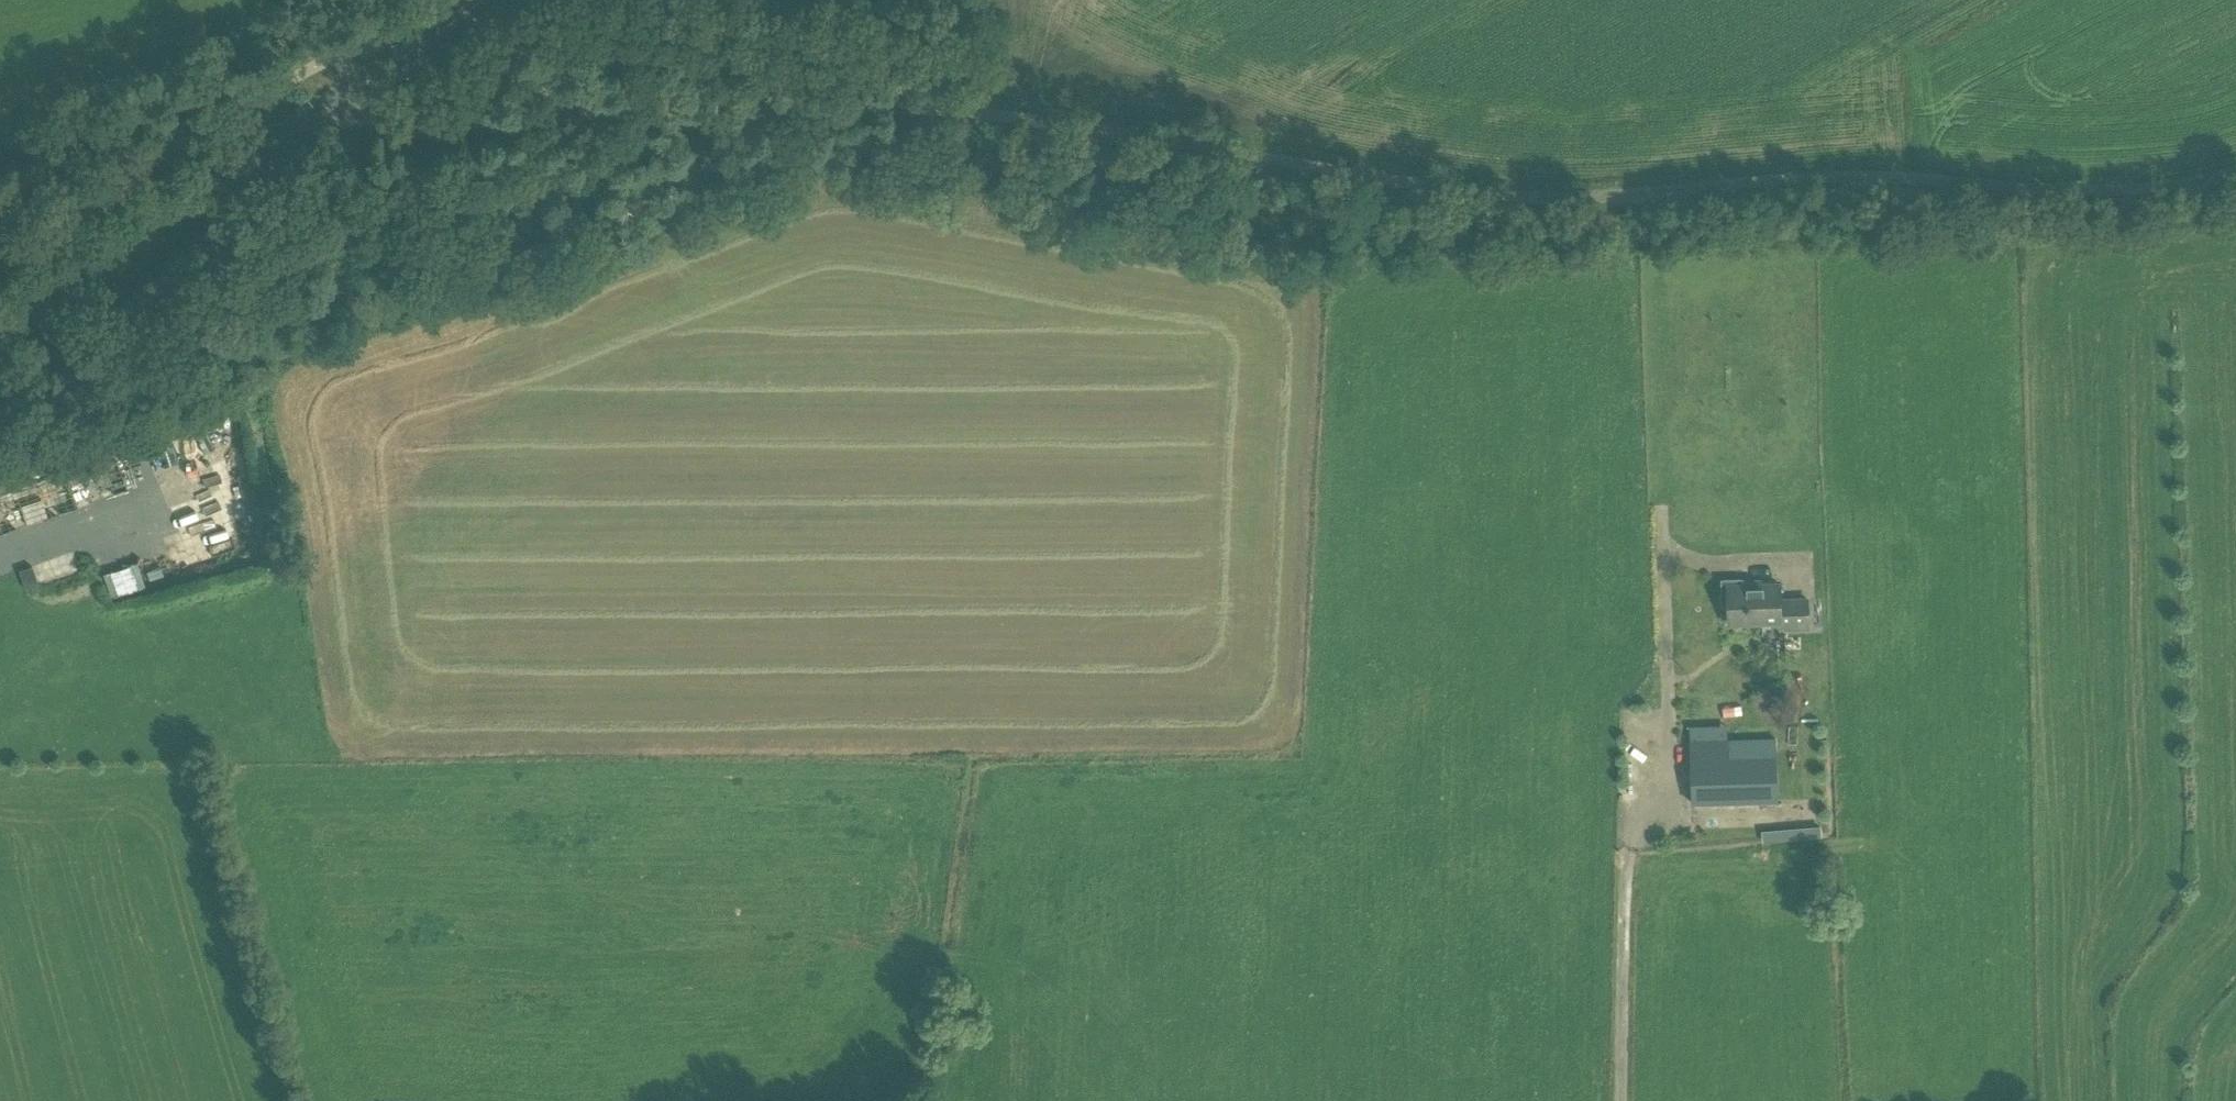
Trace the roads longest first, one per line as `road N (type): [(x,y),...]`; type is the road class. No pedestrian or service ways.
road 1 (unclassified): [(301,125),(916,110),(1124,129),(1458,192),(1860,172),(2069,190),(2149,188),(2235,170)]
road 2 (primary): [(0,316),(301,125)]
road 3 (primary): [(301,125),(477,0)]

